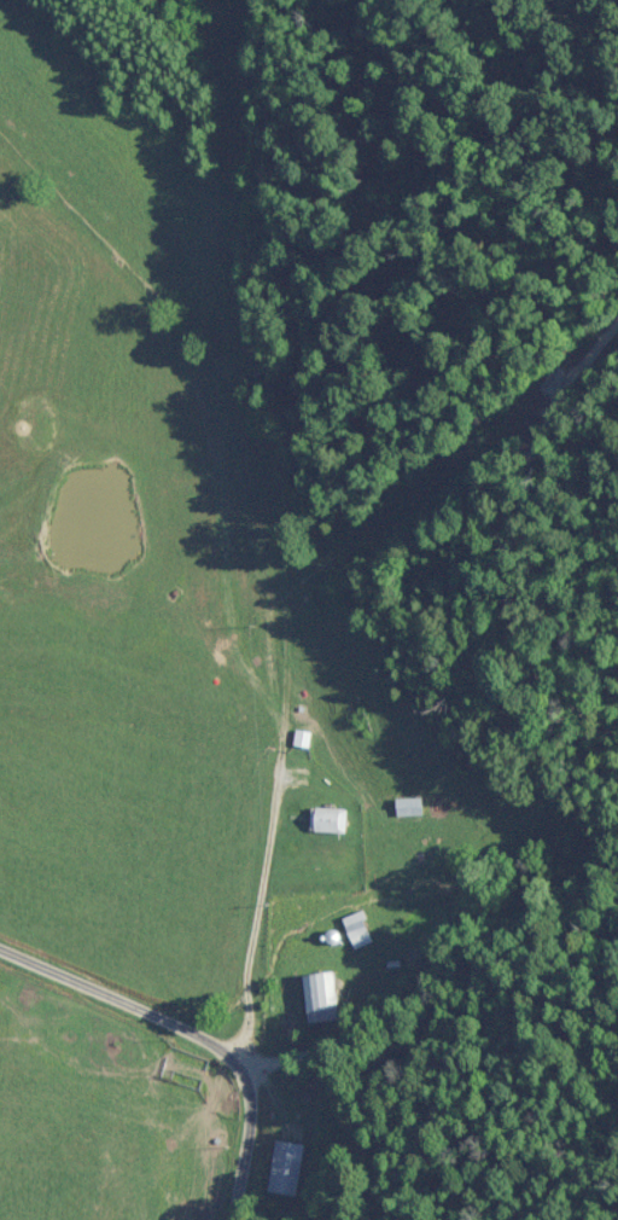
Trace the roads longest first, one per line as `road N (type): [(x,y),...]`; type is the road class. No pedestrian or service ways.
road 1 (residential): [(229,1219),(246,1139),(237,1071),(205,1041),(0,949)]

